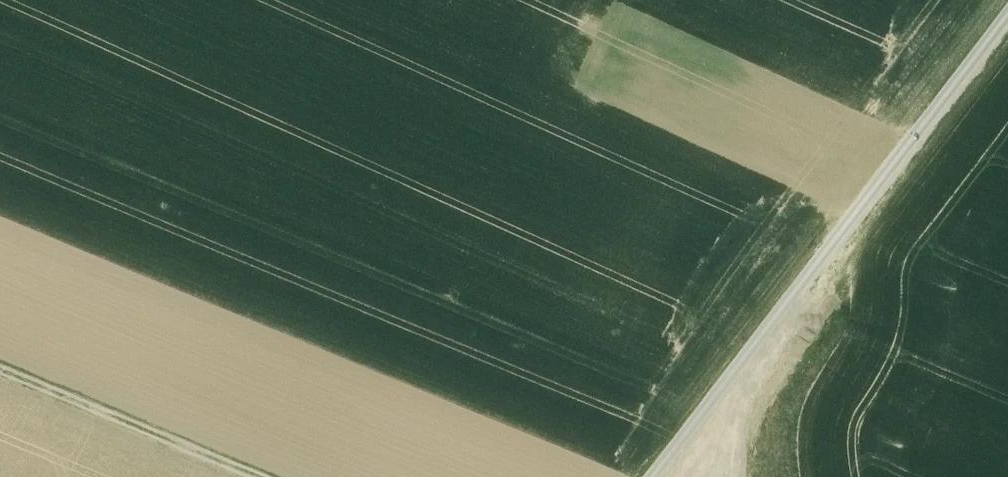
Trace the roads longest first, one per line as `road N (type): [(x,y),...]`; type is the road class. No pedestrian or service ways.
road 1 (track): [(684,476),(1007,39)]
road 2 (track): [(251,476),(0,369)]

